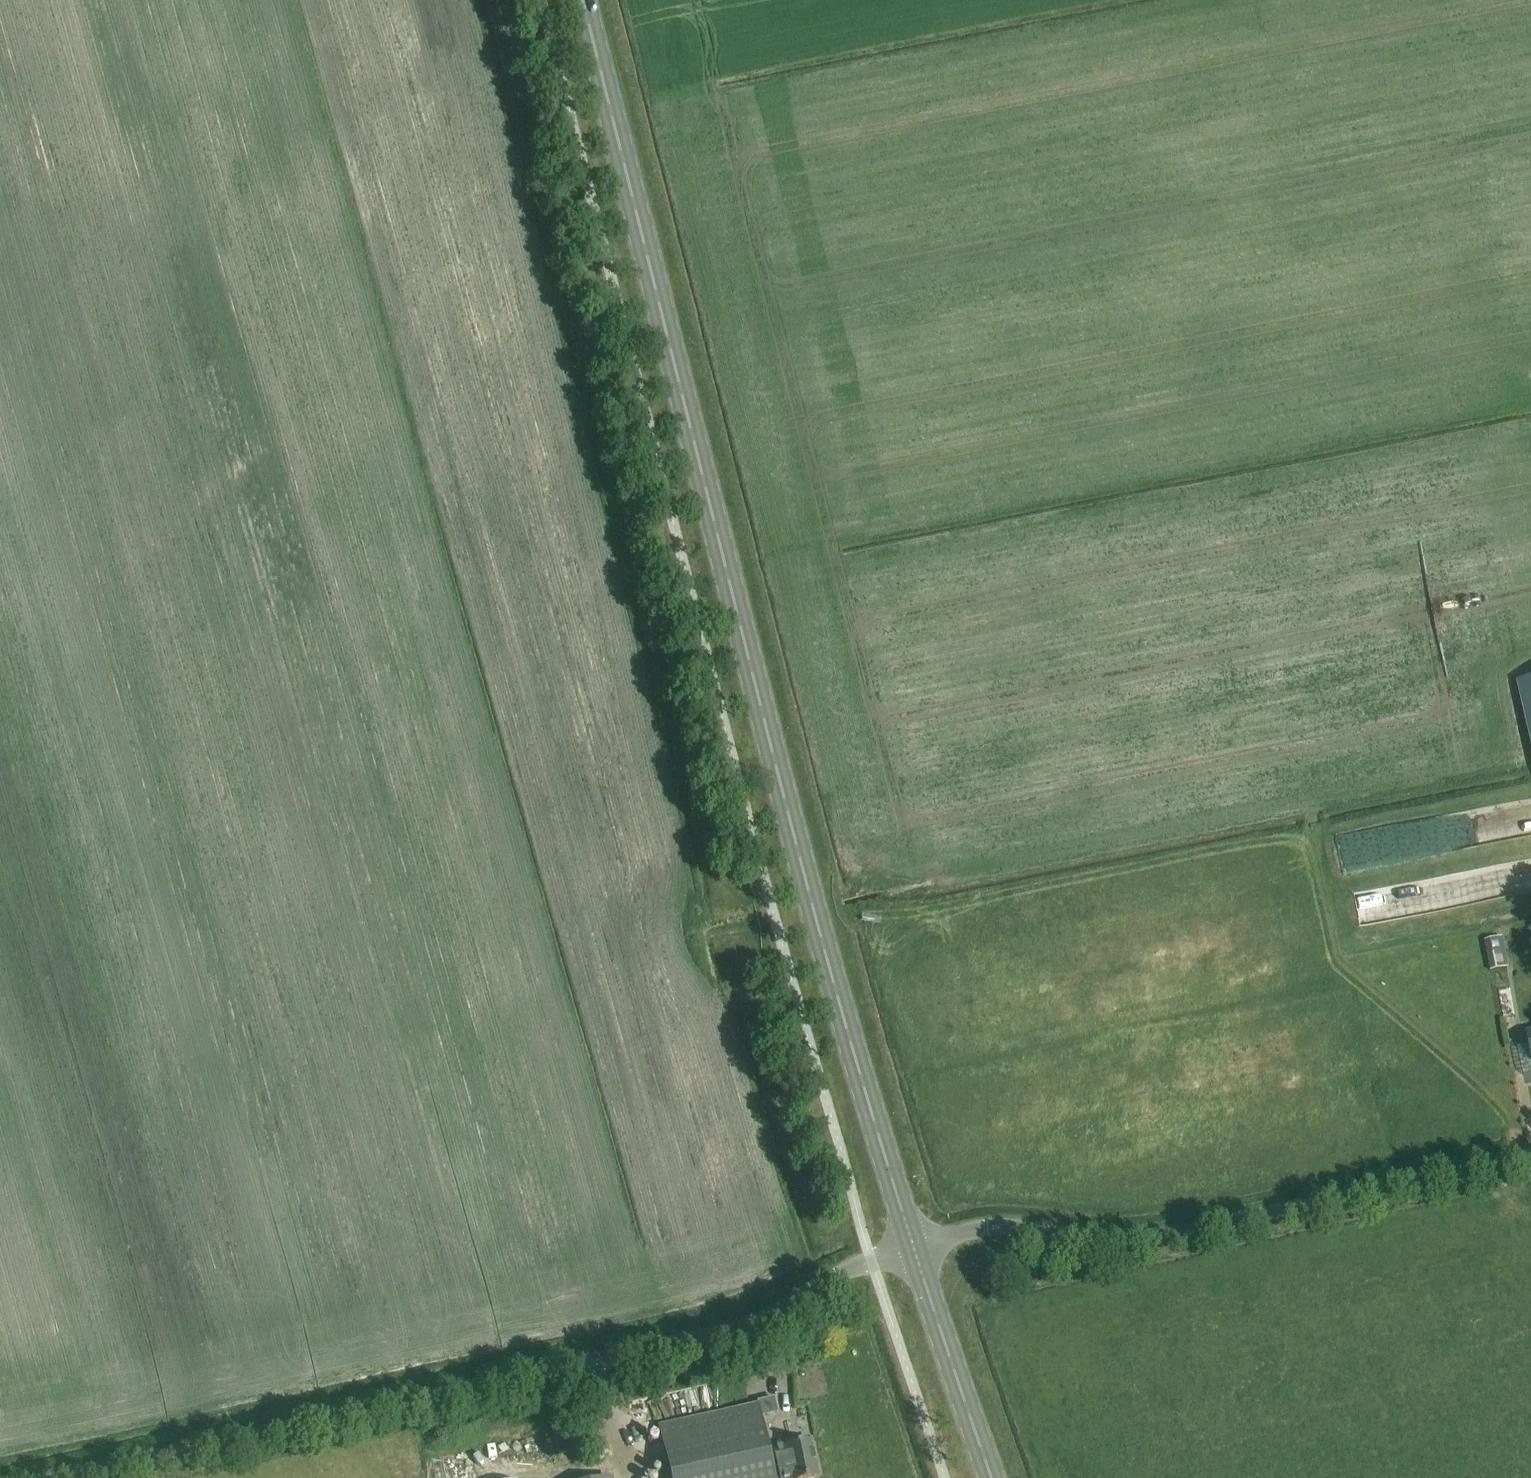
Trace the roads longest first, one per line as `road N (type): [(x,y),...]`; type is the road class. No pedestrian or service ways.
road 1 (primary): [(915,1246),(861,1071),(581,0)]
road 2 (unclassified): [(51,1477),(741,1328),(787,1309),(837,1273),(915,1246)]
road 3 (unclassified): [(915,1246),(987,1226),(1162,1234),(1530,1153)]
road 4 (primary): [(993,1477),(915,1246)]

